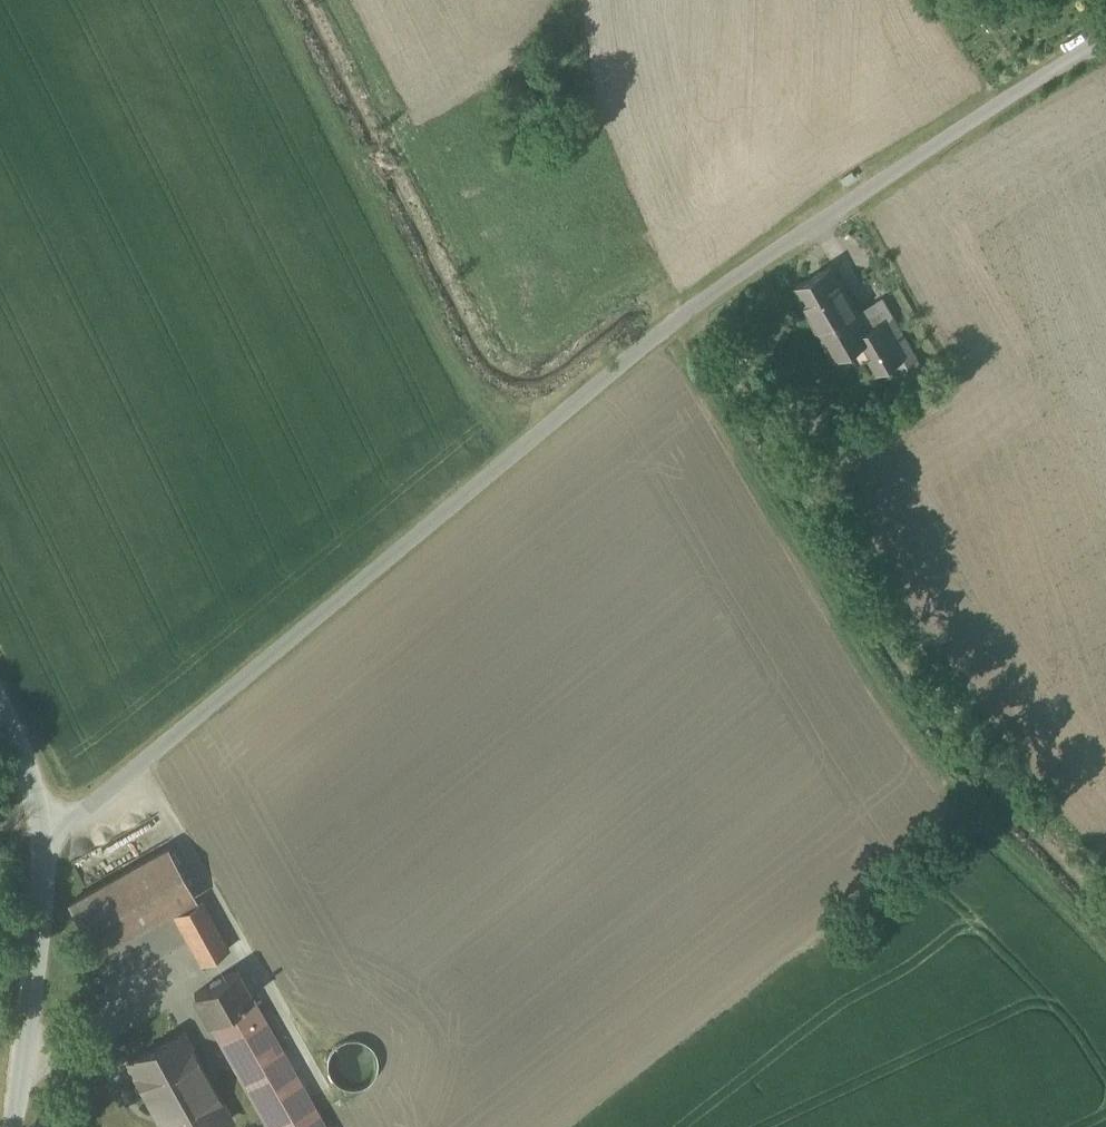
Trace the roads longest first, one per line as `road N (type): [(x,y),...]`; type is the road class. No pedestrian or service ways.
road 1 (unclassified): [(47,841),(668,331),(1105,40)]
road 2 (unclassified): [(14,1126),(47,841)]
road 3 (unclassified): [(47,841),(24,757),(0,710)]

